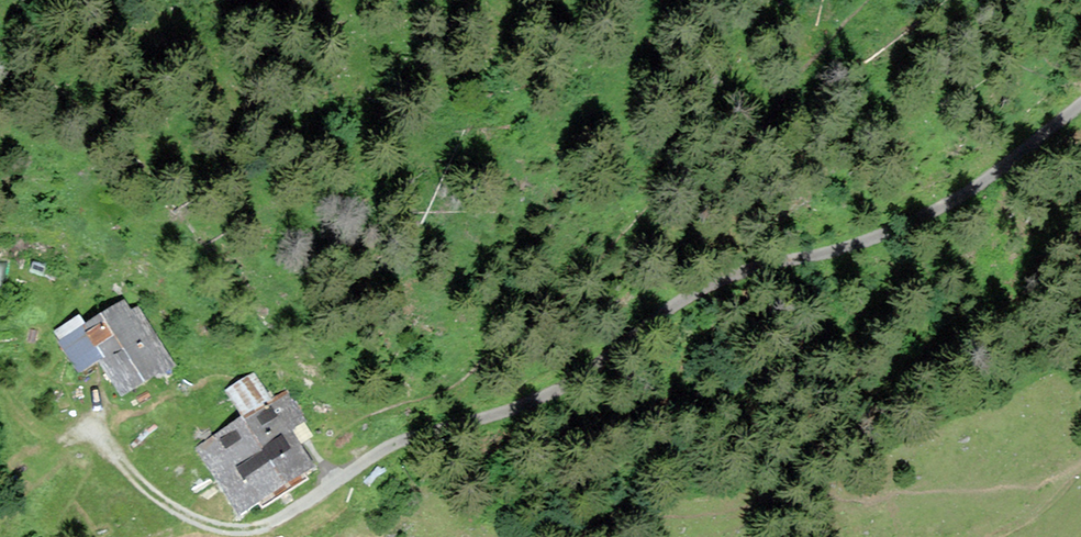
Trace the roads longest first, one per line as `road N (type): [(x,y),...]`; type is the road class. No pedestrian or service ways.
road 1 (track): [(202,524),(272,526),(402,440),(542,414),(714,283)]
road 2 (track): [(714,283),(851,251),(961,205),(1080,107)]
road 3 (track): [(107,436),(142,482),(202,524)]

